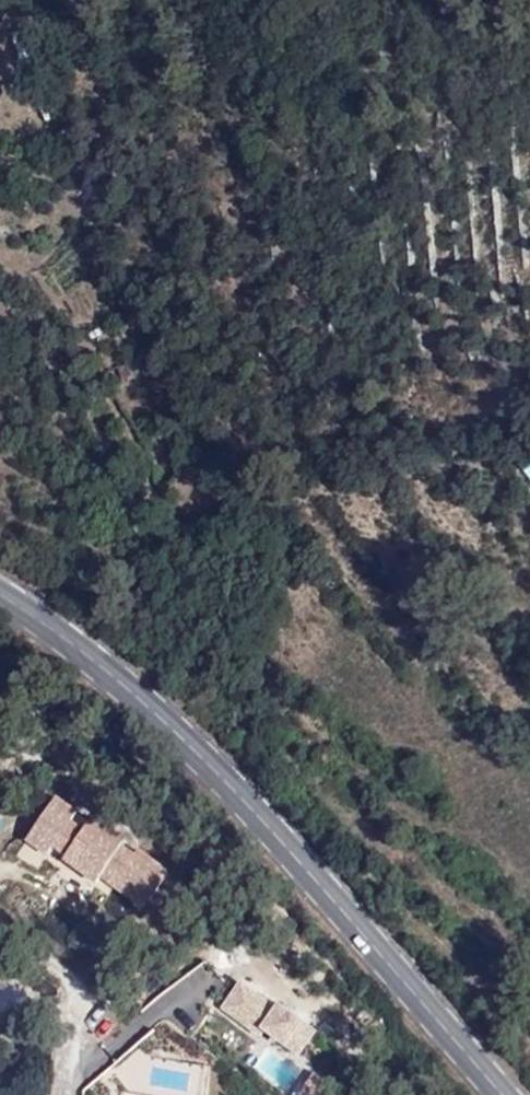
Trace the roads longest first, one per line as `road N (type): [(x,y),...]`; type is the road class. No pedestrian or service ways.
road 1 (primary): [(503,1094),(285,844),(137,695),(0,593)]

